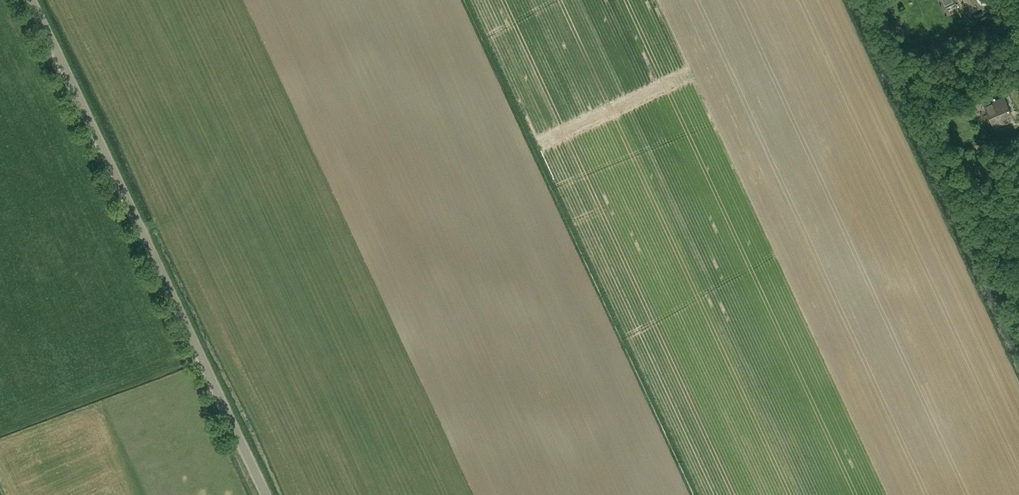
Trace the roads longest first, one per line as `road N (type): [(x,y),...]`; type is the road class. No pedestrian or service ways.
road 1 (unclassified): [(28,0),(267,494)]

